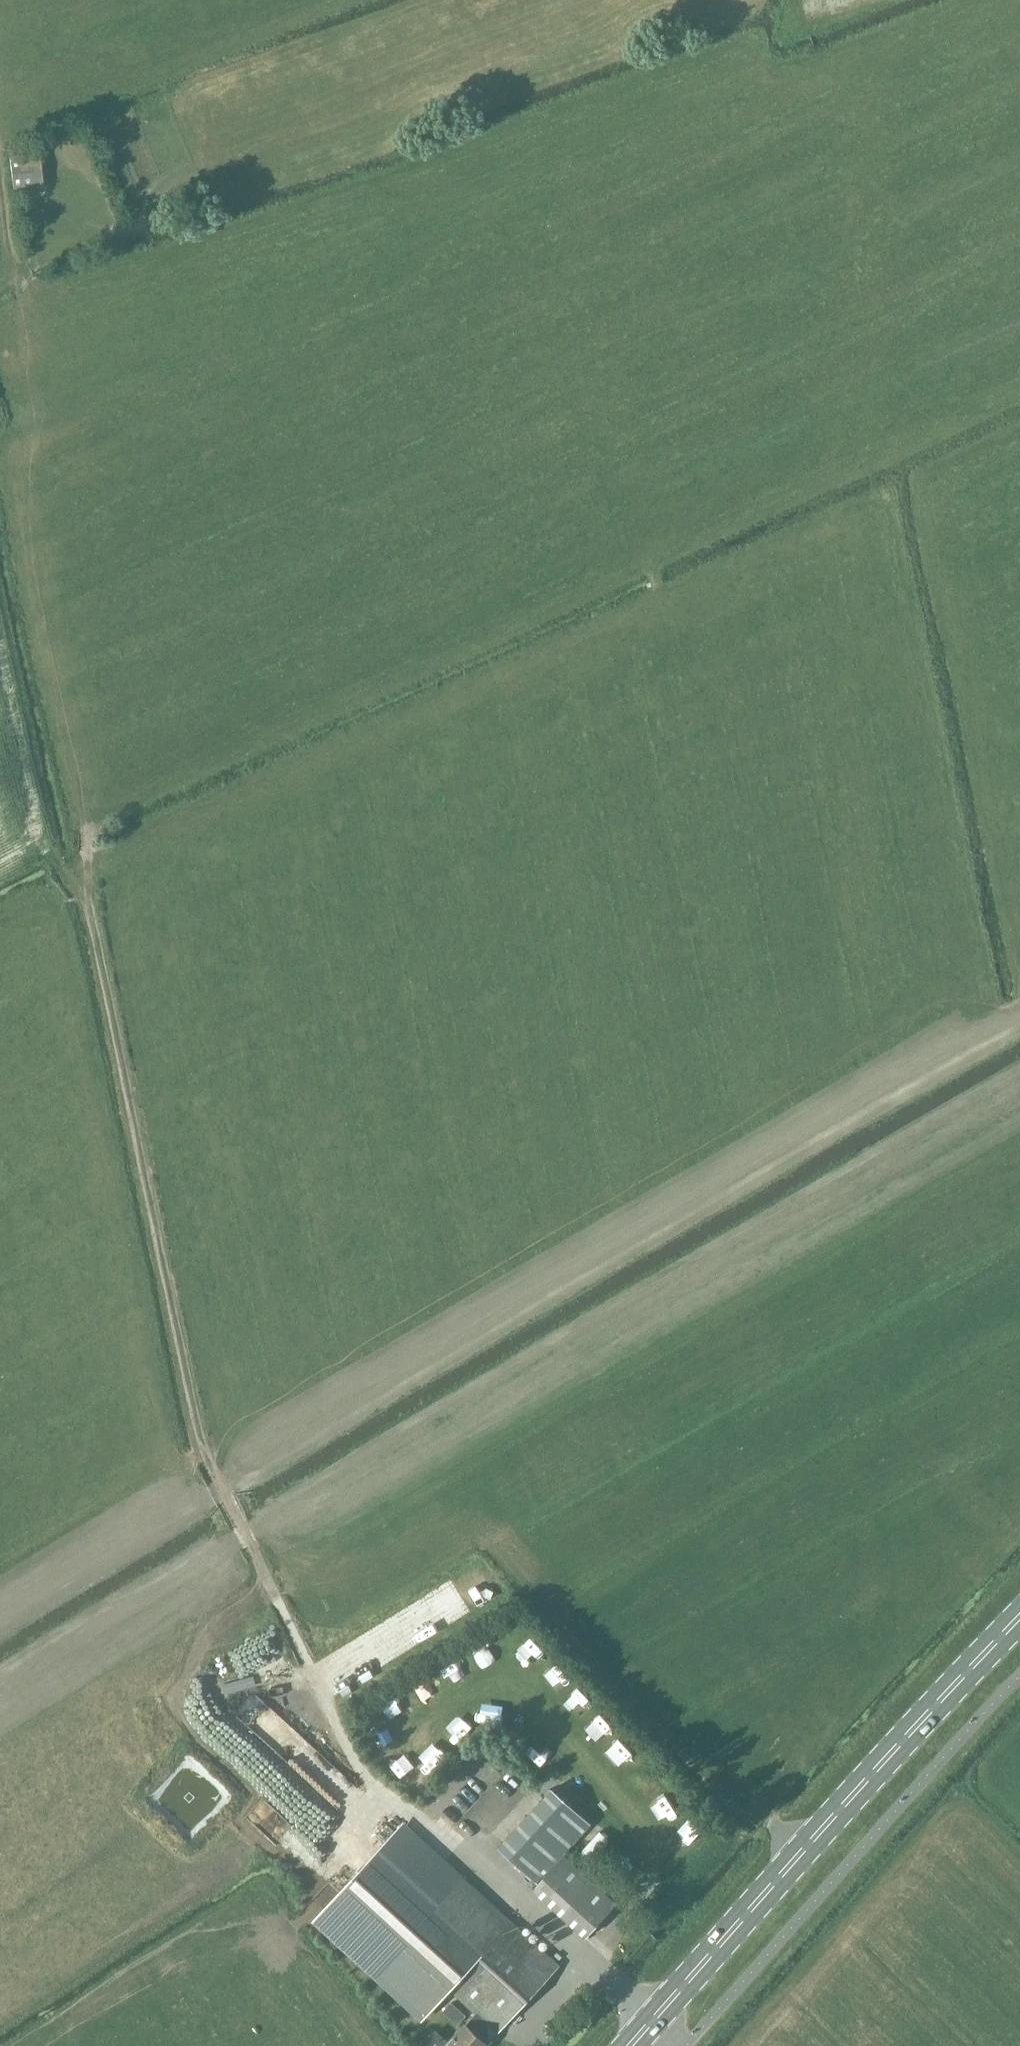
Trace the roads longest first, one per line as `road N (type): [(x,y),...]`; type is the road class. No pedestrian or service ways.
road 1 (track): [(82,892),(195,1431),(364,1778),(382,1798)]
road 2 (track): [(73,884),(82,892),(89,817),(13,460),(37,419),(24,297),(11,281)]
road 3 (secondary): [(633,2045),(1019,1621)]
road 4 (track): [(647,2023),(433,1825),(382,1798)]
road 5 (track): [(0,155),(11,281),(0,294)]

